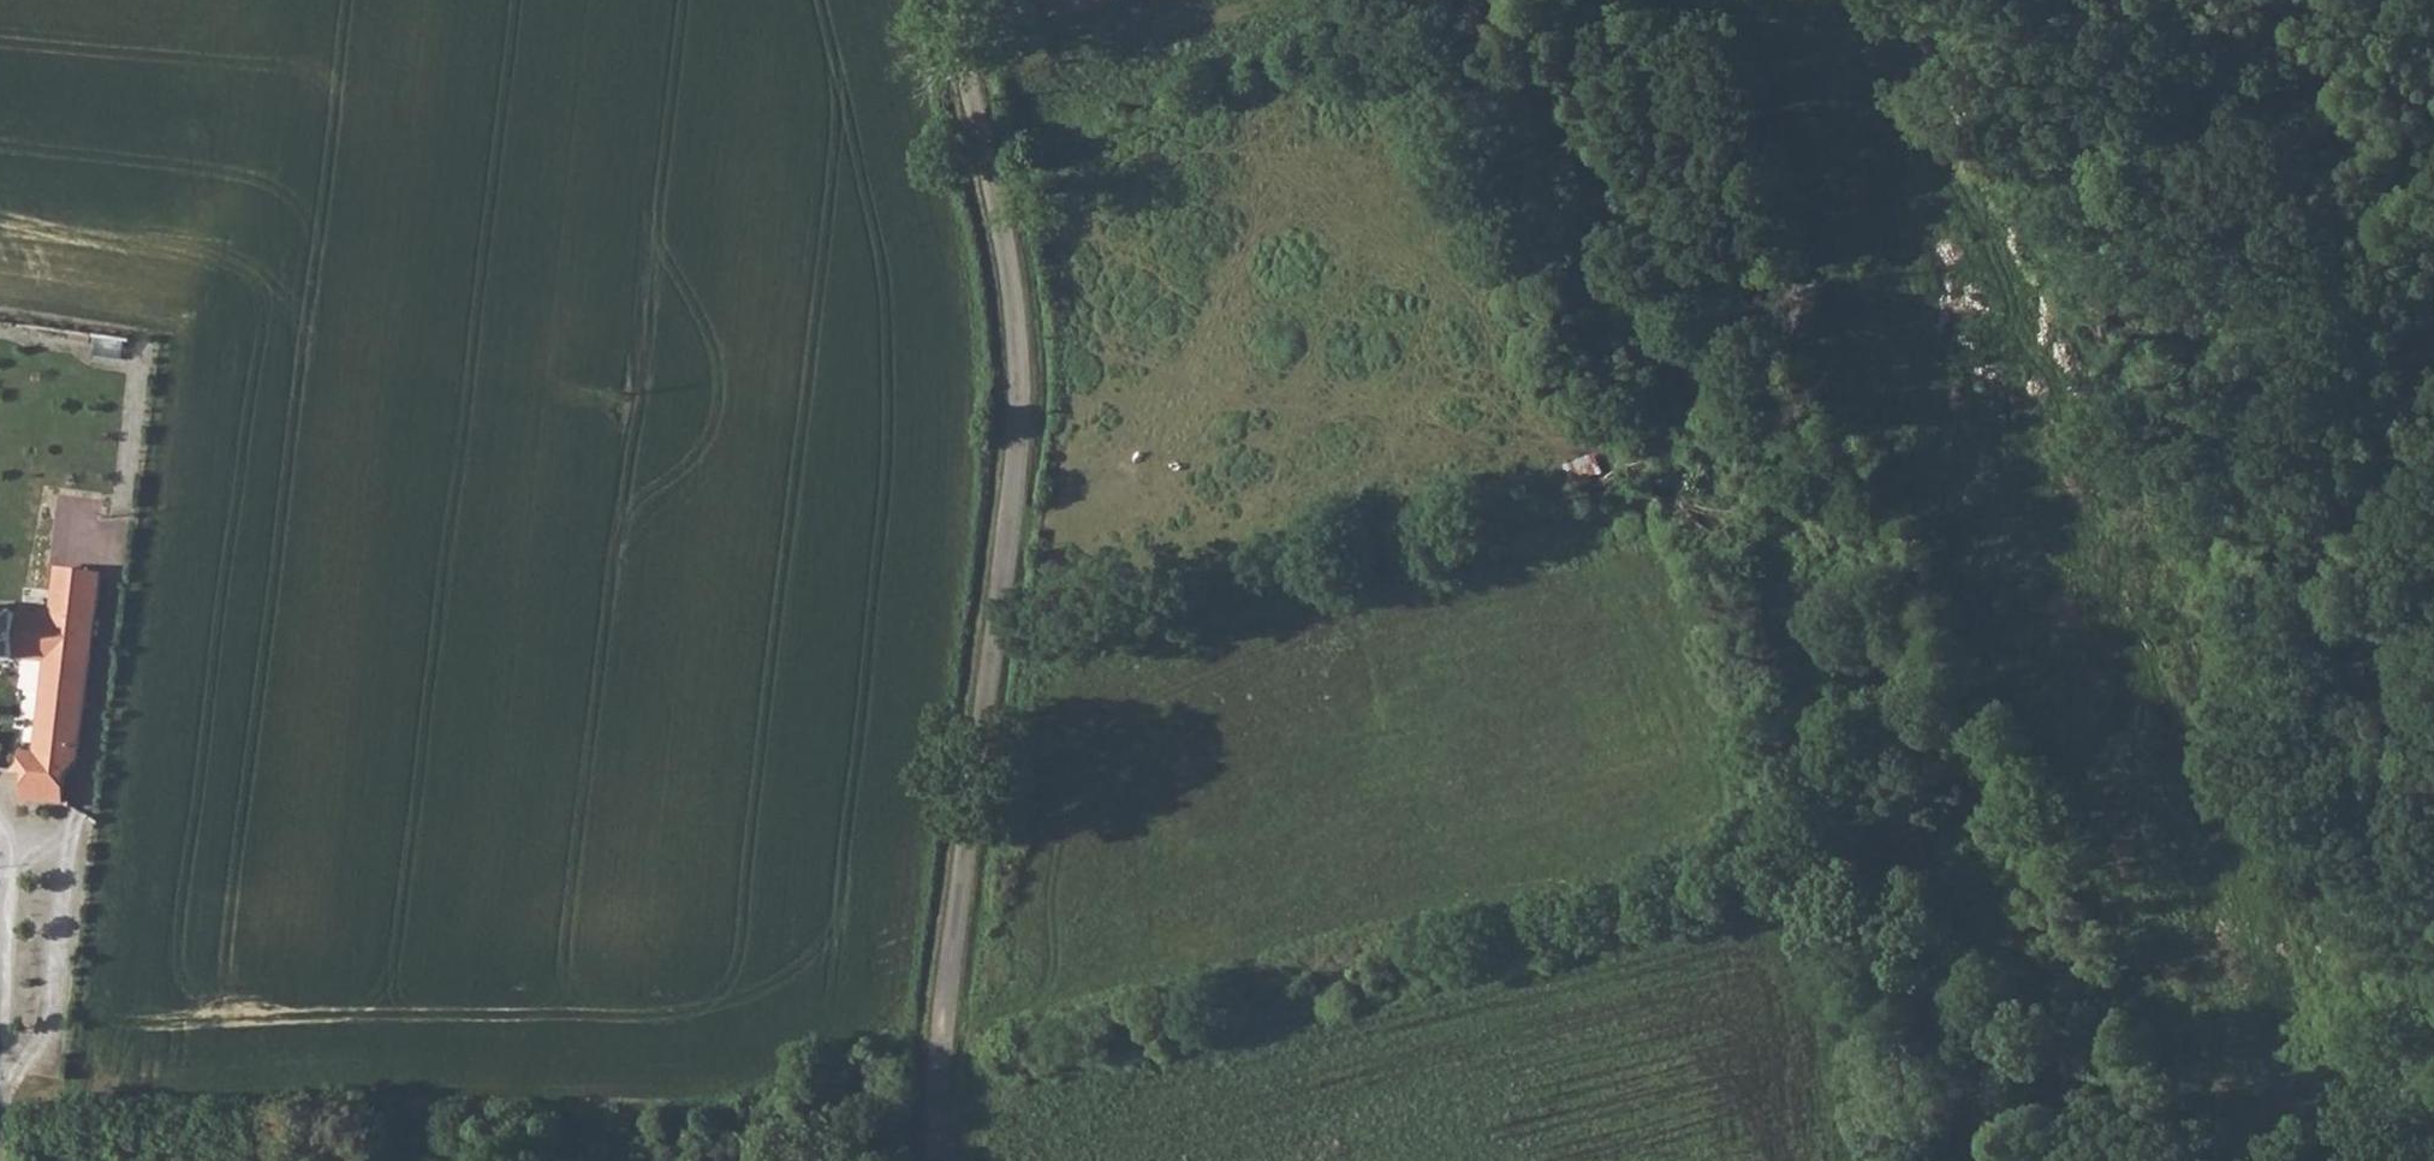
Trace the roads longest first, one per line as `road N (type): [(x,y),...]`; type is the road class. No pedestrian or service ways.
road 1 (unclassified): [(938,1160),(934,1100),(1021,414),(1008,264),(953,0)]

